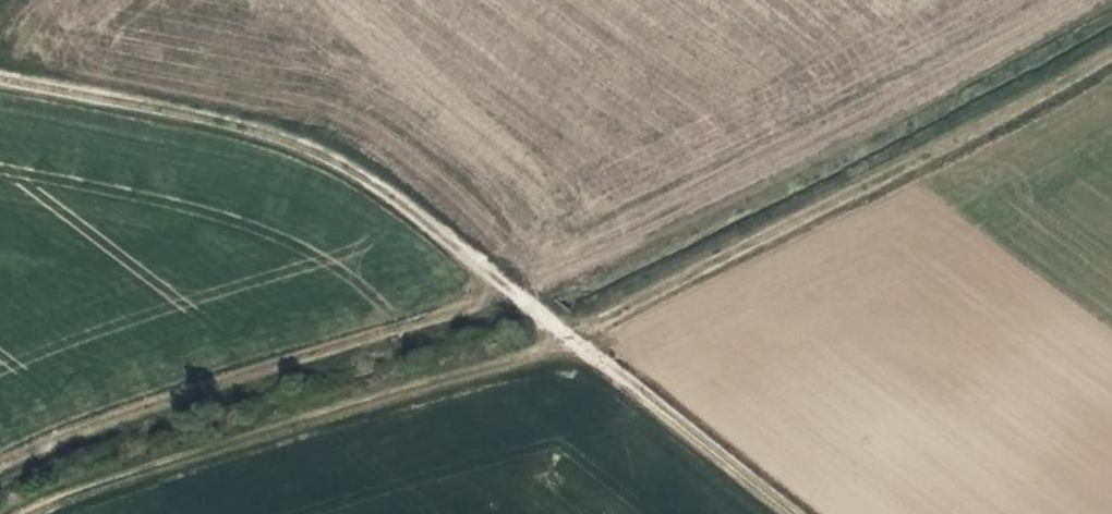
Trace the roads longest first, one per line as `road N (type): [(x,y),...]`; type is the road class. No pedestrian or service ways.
road 1 (track): [(0,77),(353,156),(508,293),(802,513)]
road 2 (track): [(1111,51),(567,337)]
road 3 (track): [(34,513),(567,337)]
road 4 (track): [(0,464),(508,293)]

